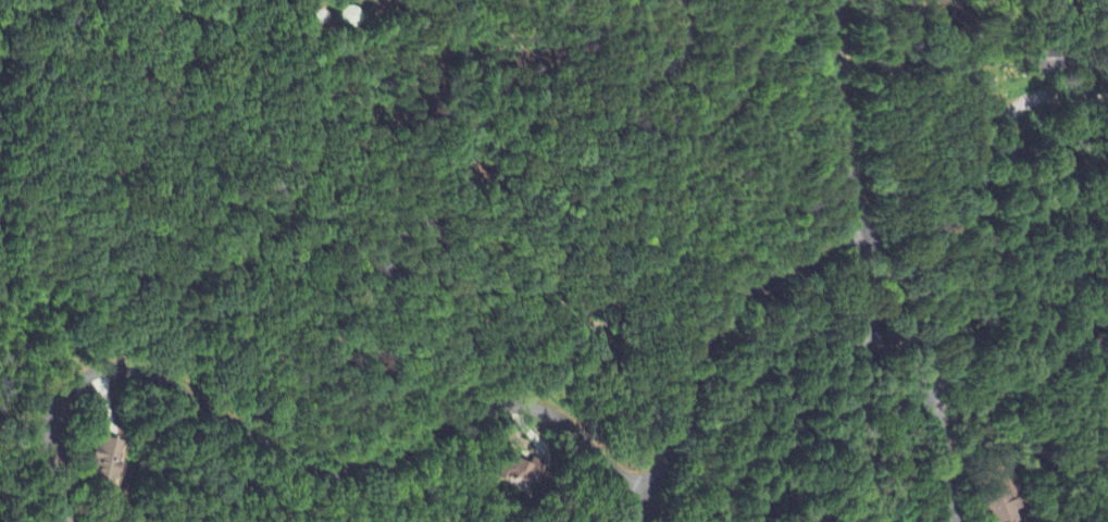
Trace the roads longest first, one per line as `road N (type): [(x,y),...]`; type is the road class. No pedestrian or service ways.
road 1 (residential): [(640,482),(545,413),(515,408),(452,427),(372,472),(308,475),(176,389),(137,375),(98,375),(46,391),(30,422),(30,451),(56,521)]
road 2 (residential): [(832,0),(844,169),(933,414),(959,521)]
road 3 (residential): [(933,414),(946,377),(958,244),(1003,120),(1034,101),(1107,98)]
road 4 (residential): [(868,243),(782,266),(724,309),(625,521)]

